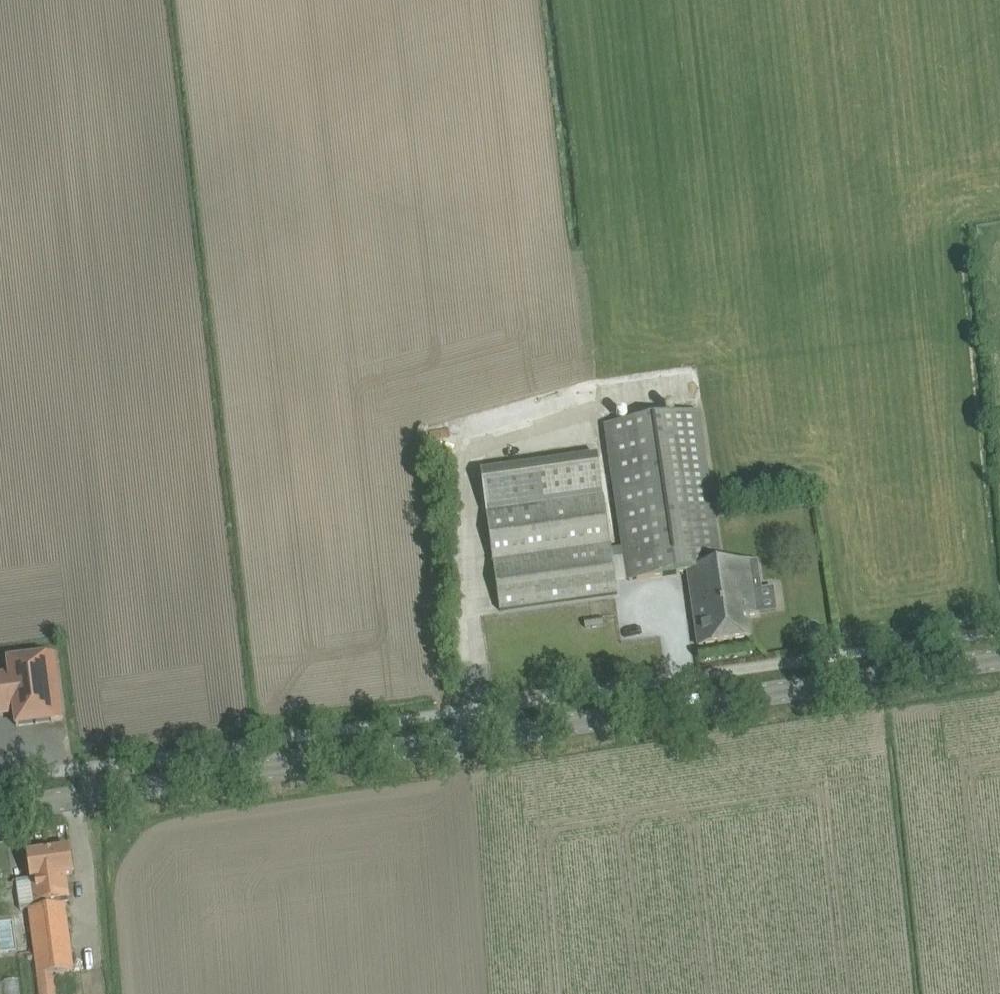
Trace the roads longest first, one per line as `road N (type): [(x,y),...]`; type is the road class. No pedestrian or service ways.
road 1 (tertiary): [(0,808),(999,658)]

